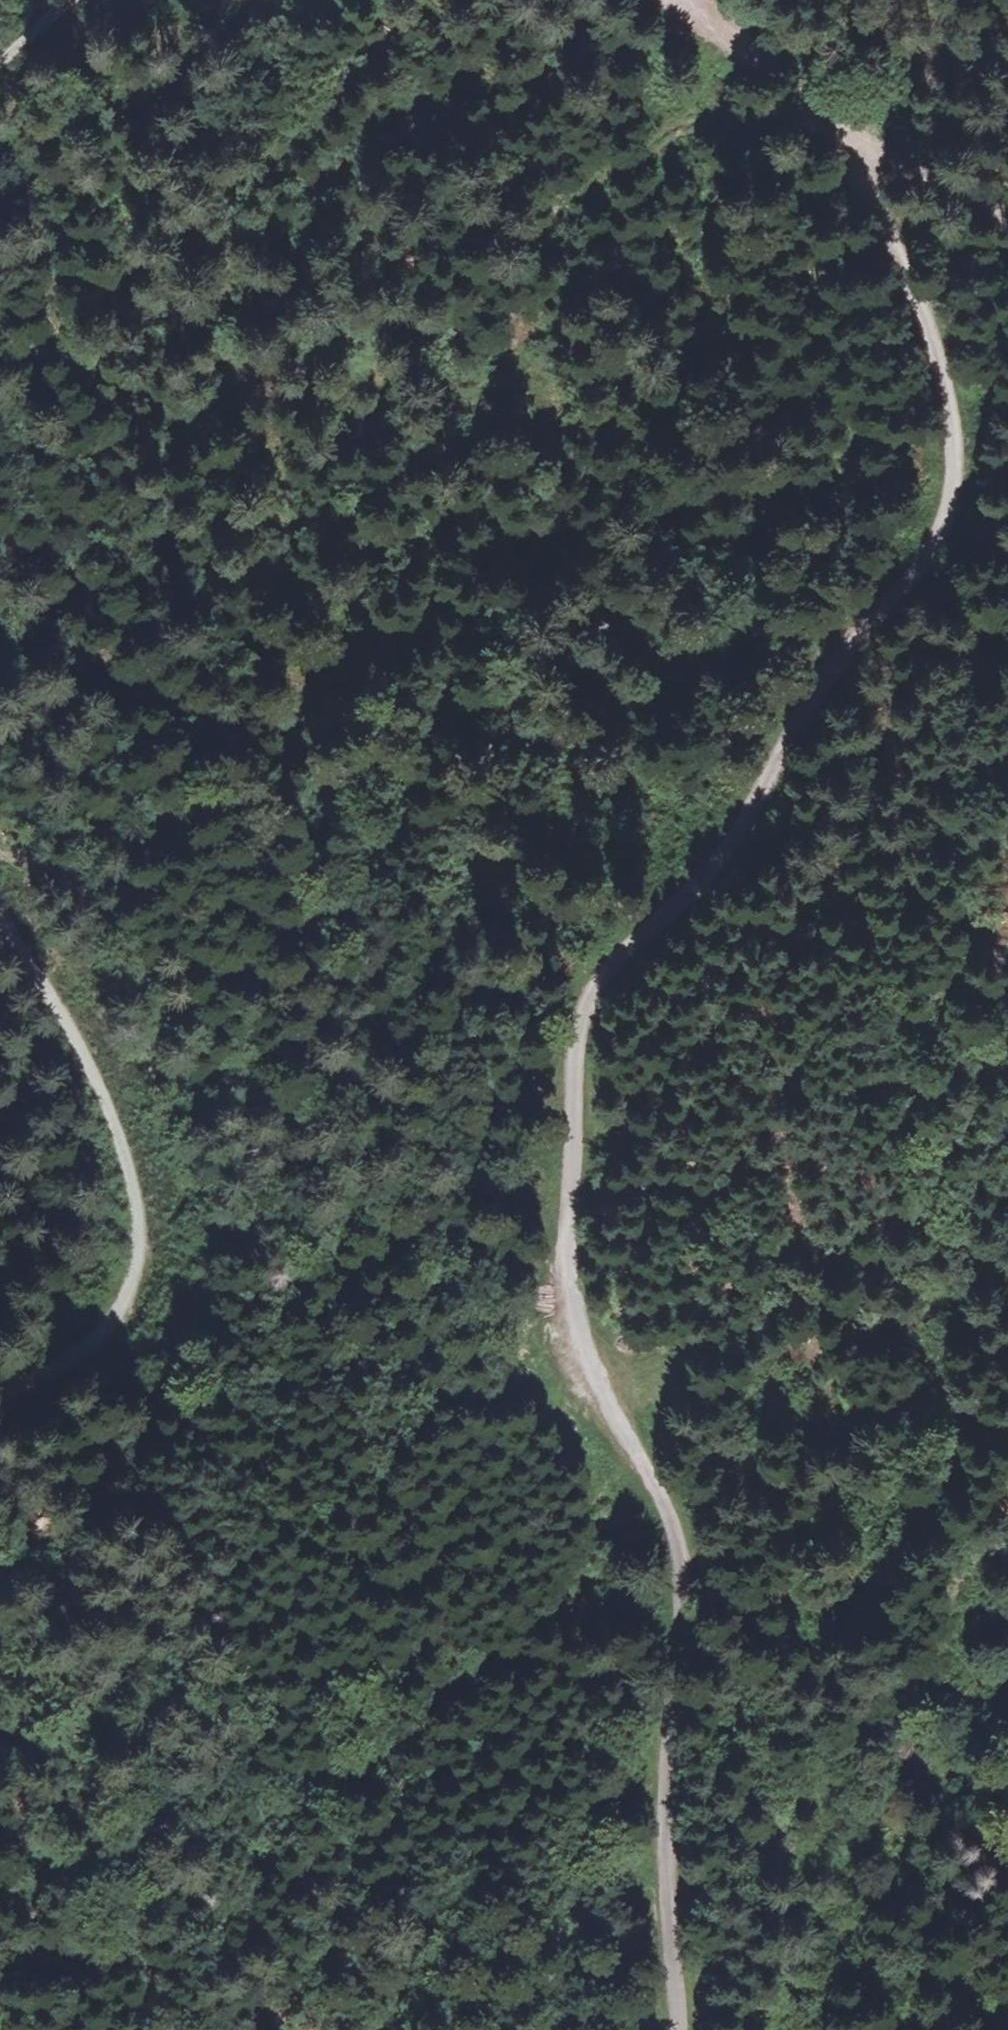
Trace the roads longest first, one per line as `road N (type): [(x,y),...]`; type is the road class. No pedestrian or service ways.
road 1 (unclassified): [(677,0),(717,25),(872,177),(902,228),(954,426),(961,486),(951,526),(922,572),(840,657),(719,869),(602,974),(578,1025),(568,1270),(576,1328),(677,1542),(686,1609),(670,1745),(668,1864),(682,2029)]
road 2 (track): [(0,1392),(96,1335),(127,1296),(139,1253),(135,1197),(104,1086),(62,1004),(0,921)]
road 3 (track): [(872,177),(936,174),(1007,227)]

